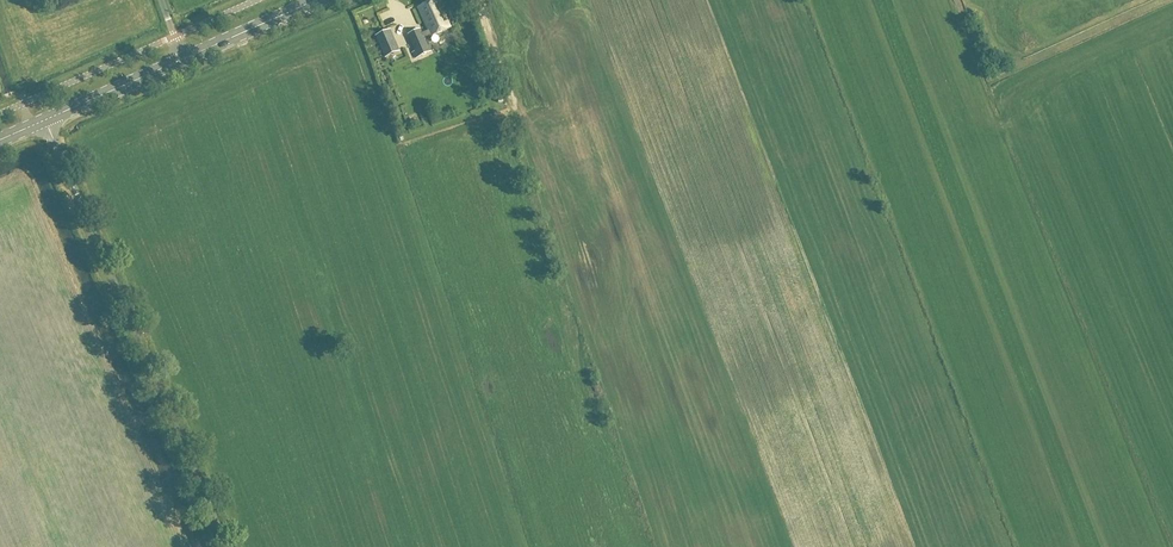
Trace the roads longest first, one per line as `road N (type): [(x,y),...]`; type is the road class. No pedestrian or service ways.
road 1 (unclassified): [(225,546),(43,121)]
road 2 (secondary): [(43,121),(182,60)]
road 3 (secondary): [(182,60),(318,0)]

